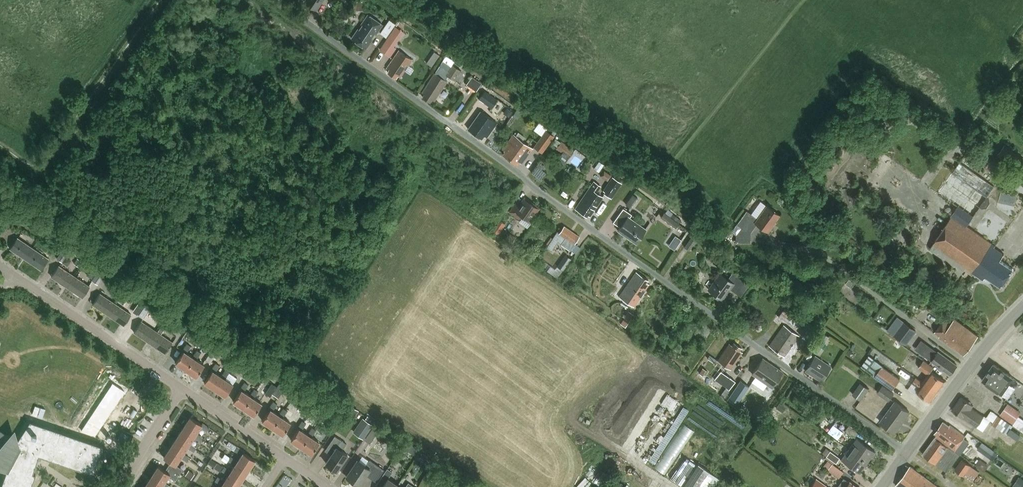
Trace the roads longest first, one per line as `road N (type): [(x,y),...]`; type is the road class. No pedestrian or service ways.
road 1 (residential): [(906,453),(275,0)]
road 2 (residential): [(971,367),(824,255),(757,238)]
road 3 (residential): [(182,388),(27,283)]
road 4 (residential): [(329,486),(182,388)]

